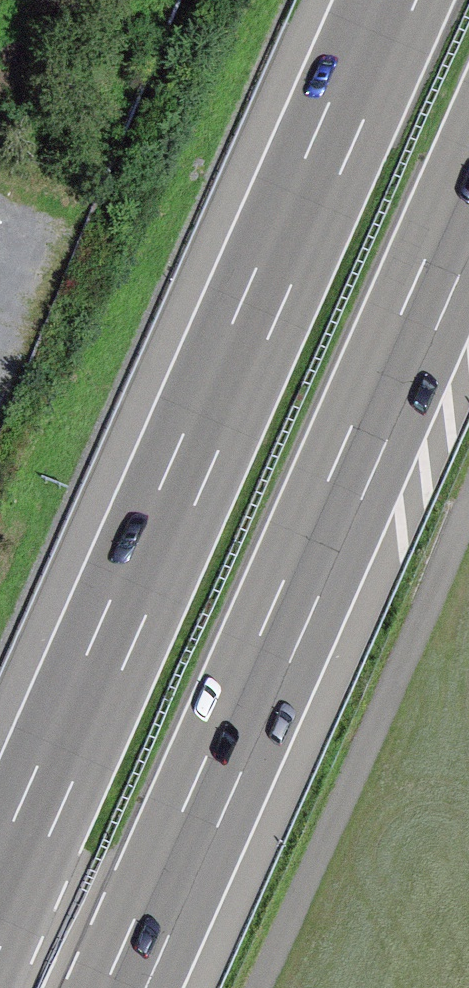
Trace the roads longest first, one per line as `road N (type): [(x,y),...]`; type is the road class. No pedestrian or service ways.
road 1 (motorway): [(394,0),(0,899)]
road 2 (motorway): [(126,987),(468,210)]

